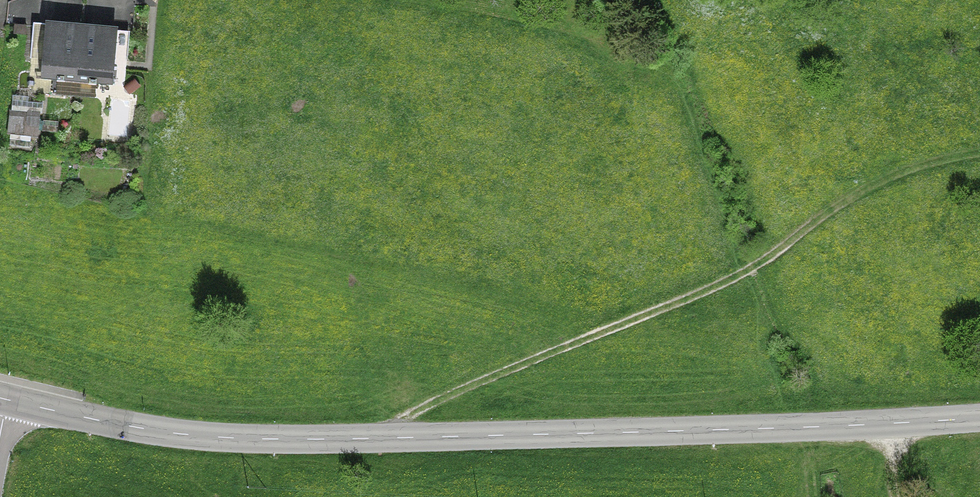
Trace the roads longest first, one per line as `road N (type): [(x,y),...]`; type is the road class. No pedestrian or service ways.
road 1 (tertiary): [(9,400),(254,439),(792,431),(979,418)]
road 2 (track): [(362,440),(721,284),(875,181),(979,152)]

